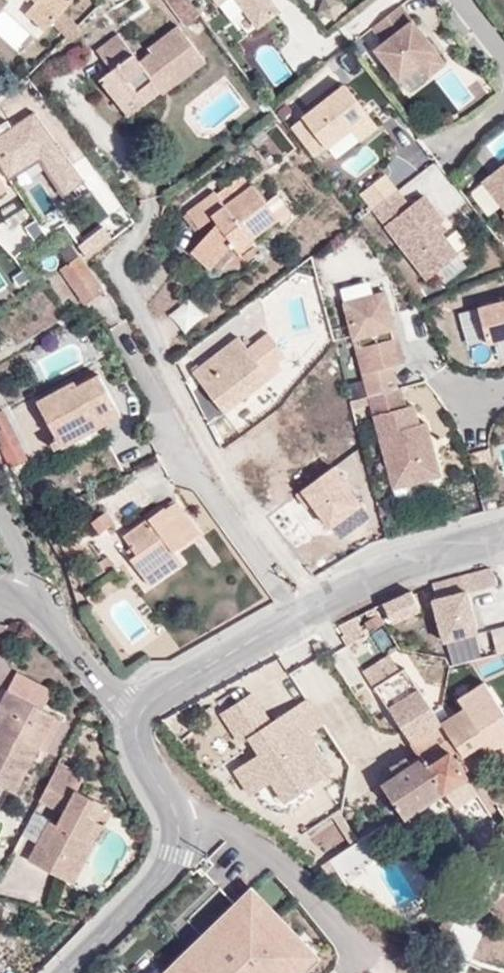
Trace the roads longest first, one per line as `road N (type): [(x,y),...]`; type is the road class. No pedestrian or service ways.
road 1 (residential): [(319,609),(222,471),(113,273),(148,209)]
road 2 (residential): [(299,618),(169,422),(119,331)]
road 3 (tertiary): [(136,712),(137,743),(163,792),(171,849),(165,866),(63,972)]
road 4 (track): [(166,810),(250,833),(315,893),(377,972)]
road 5 (tertiary): [(503,543),(391,576),(319,609)]
road 6 (tertiary): [(299,618),(136,712)]
road 7 (residential): [(136,712),(22,597)]

